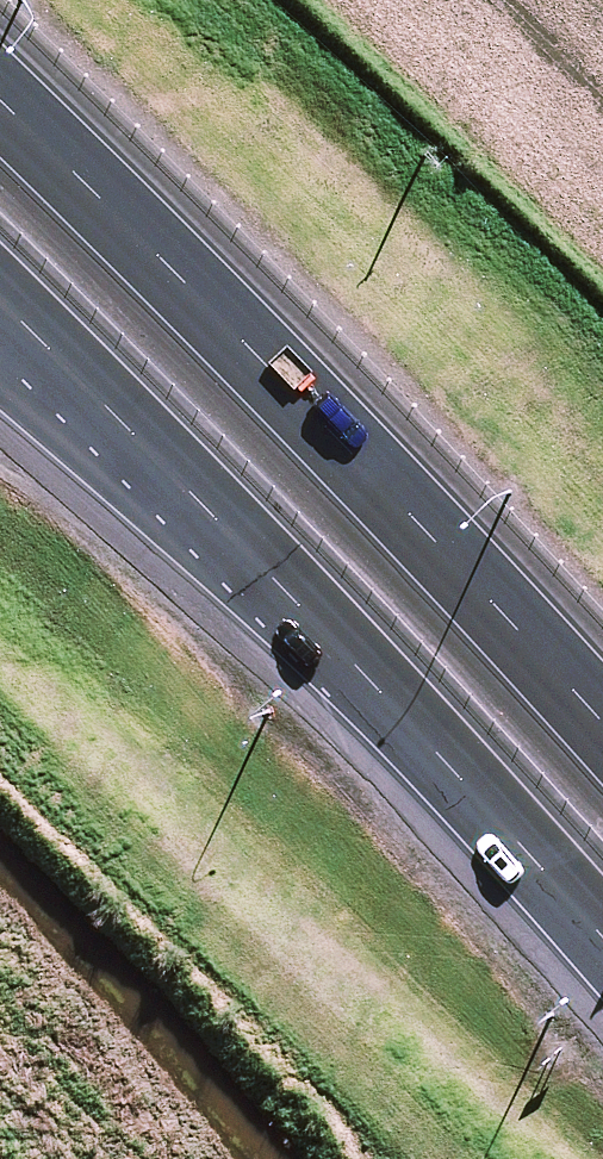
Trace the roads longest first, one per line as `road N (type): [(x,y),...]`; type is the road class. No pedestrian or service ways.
road 1 (motorway): [(0,50),(224,267),(602,687)]
road 2 (motorway): [(395,706),(0,303)]
road 3 (motorway): [(395,706),(0,379)]
road 4 (motorway): [(602,939),(395,706)]

